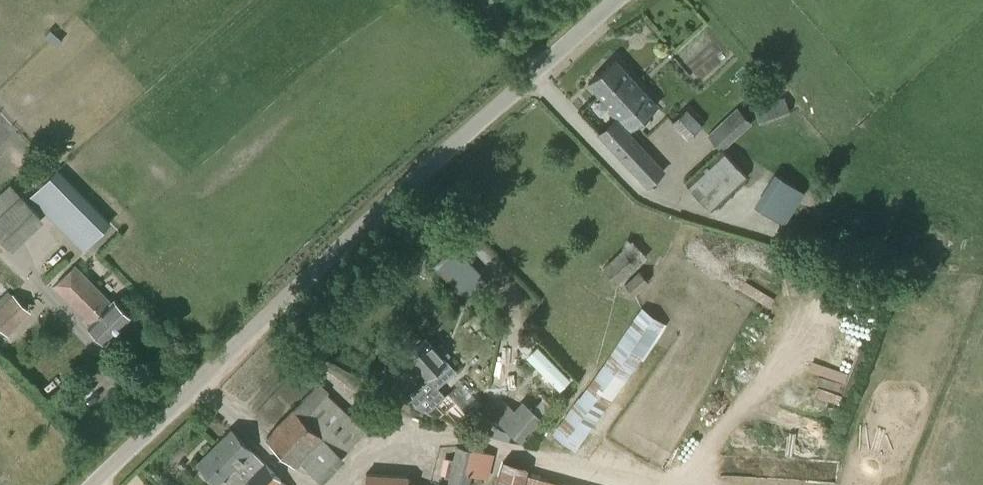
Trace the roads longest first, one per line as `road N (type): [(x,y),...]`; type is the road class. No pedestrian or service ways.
road 1 (unclassified): [(97,484),(255,328),(622,0)]

